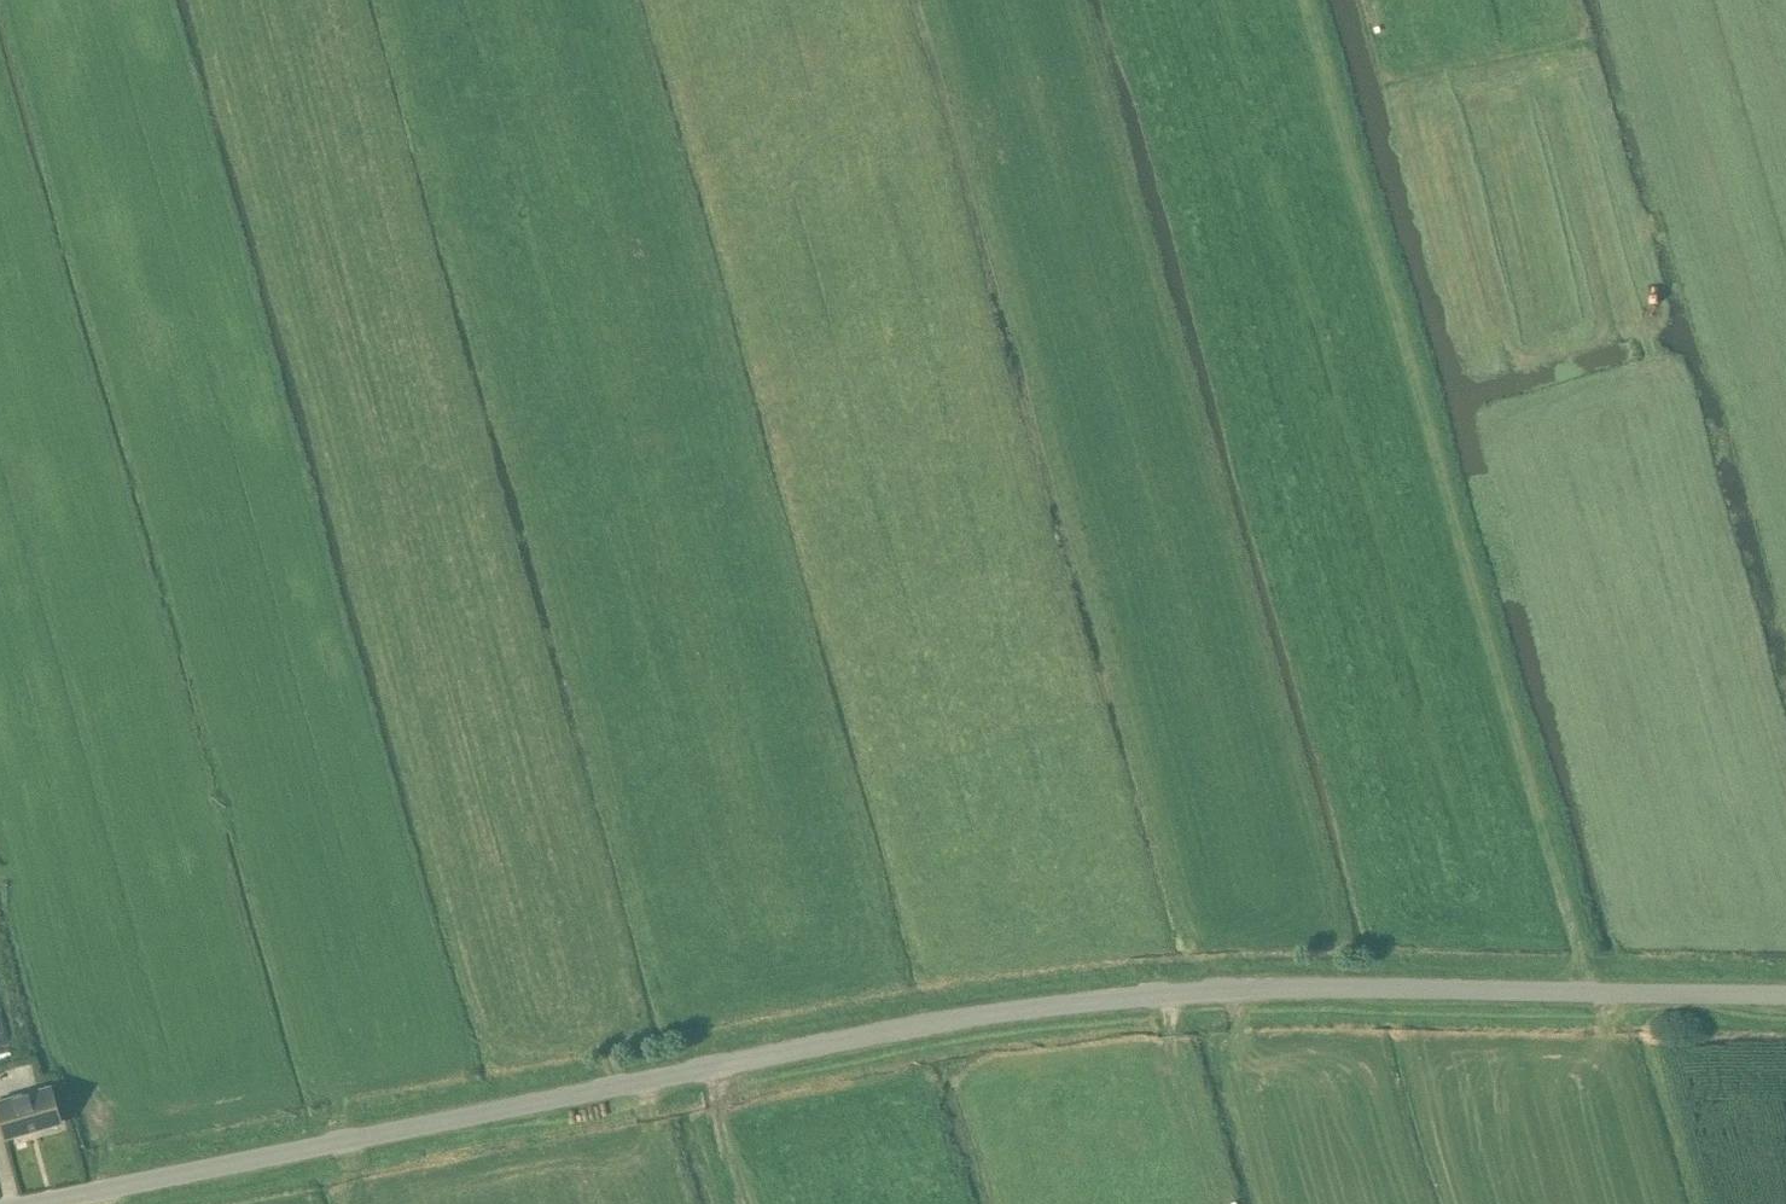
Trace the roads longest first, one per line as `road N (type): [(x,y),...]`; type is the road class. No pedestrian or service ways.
road 1 (unclassified): [(32,1203),(924,1025),(1105,999),(1261,987),(1785,994)]

